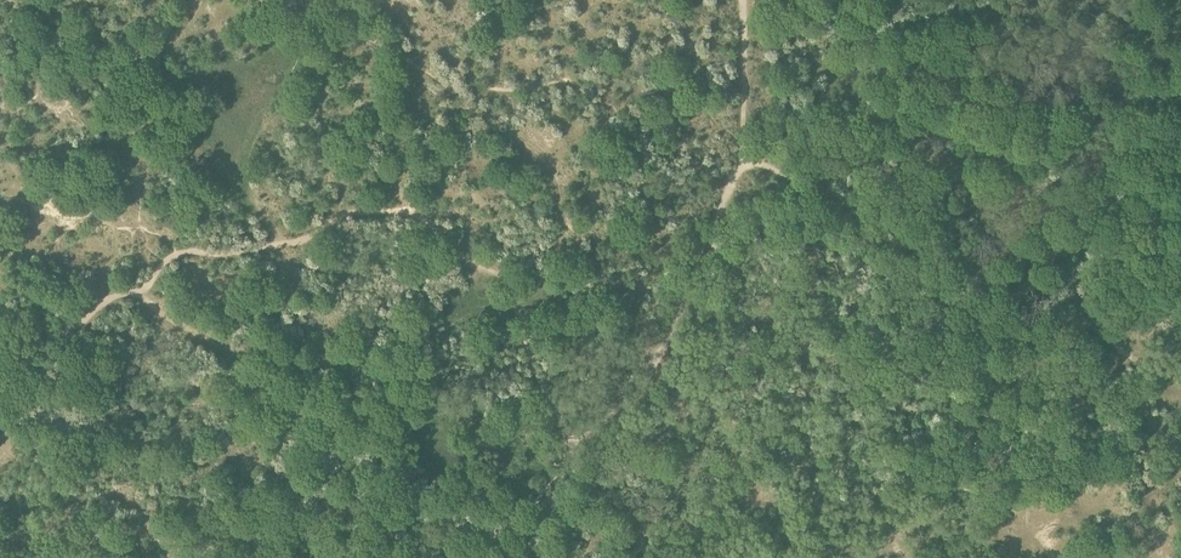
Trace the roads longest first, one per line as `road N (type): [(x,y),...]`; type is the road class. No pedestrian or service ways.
road 1 (track): [(503,277),(412,213),(355,212),(302,243),(171,261),(134,293),(33,342),(16,374),(0,382)]
road 2 (track): [(134,293),(168,324),(224,352),(340,363),(361,384),(374,423)]
road 3 (track): [(374,423),(337,476),(349,557)]
road 4 (track): [(517,557),(534,502),(573,447)]

